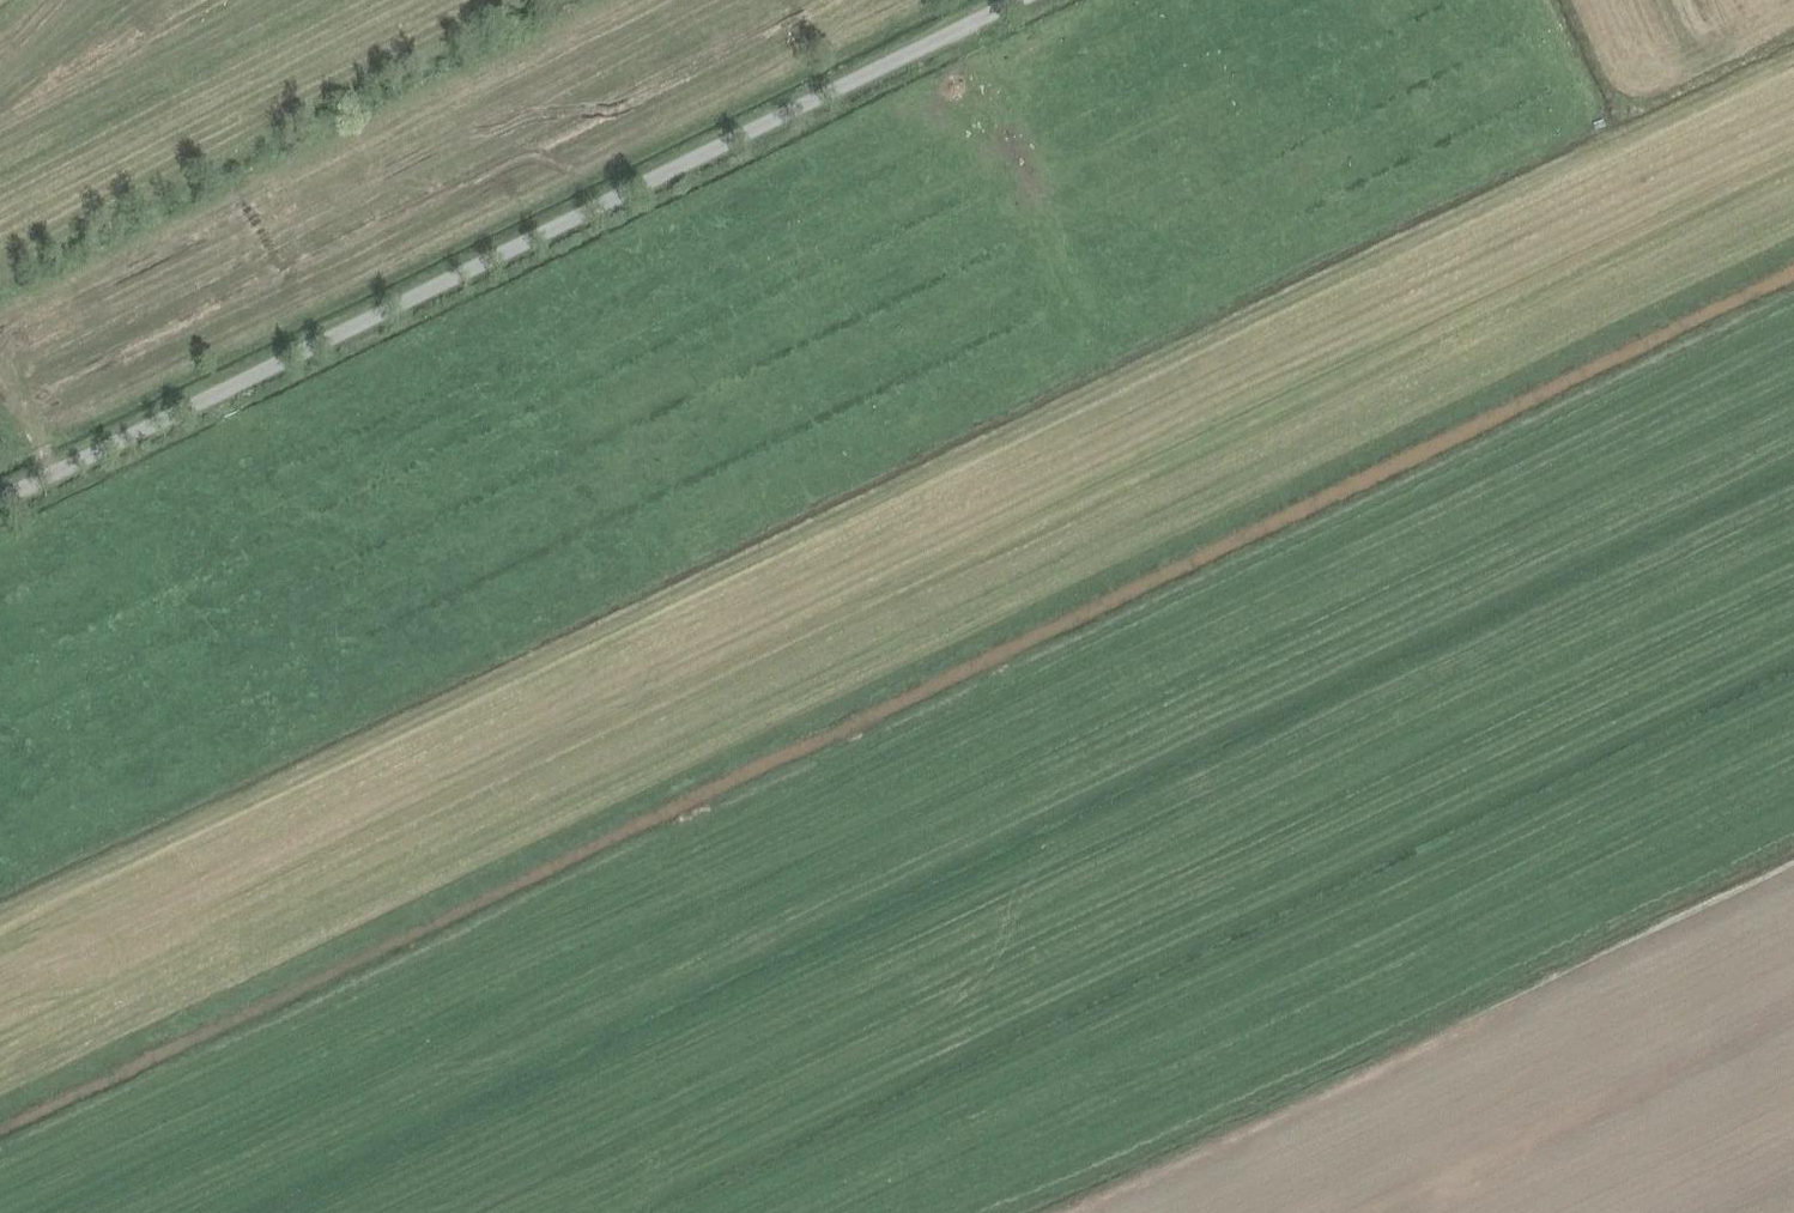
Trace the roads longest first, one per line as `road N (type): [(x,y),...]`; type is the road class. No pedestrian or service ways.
road 1 (unclassified): [(0,501),(1025,0)]

